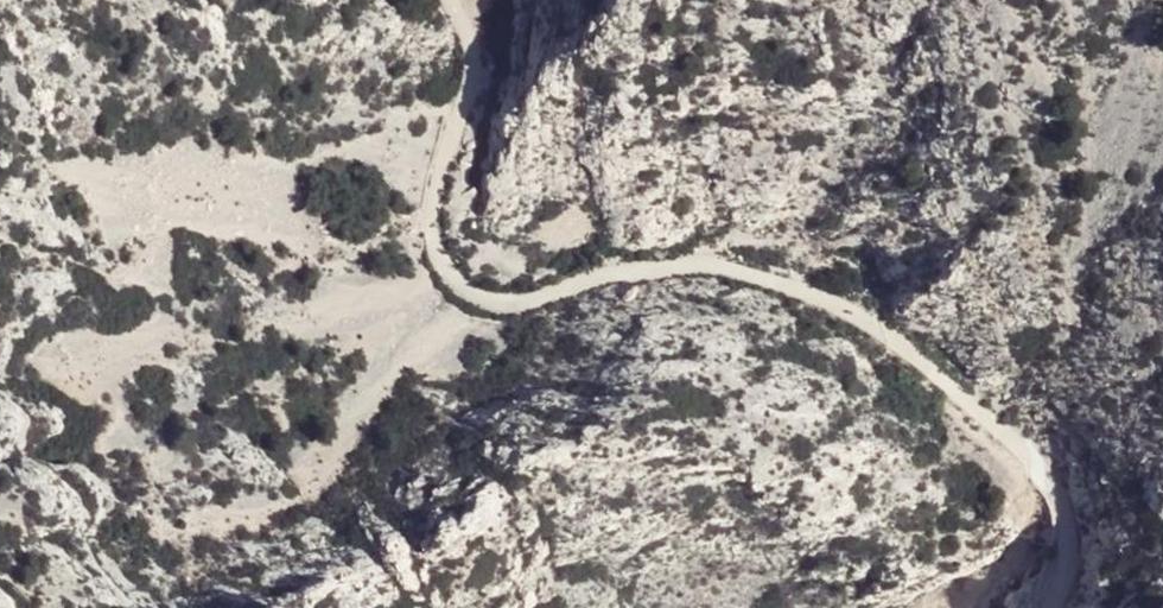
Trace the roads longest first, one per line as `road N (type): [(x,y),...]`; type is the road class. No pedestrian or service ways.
road 1 (track): [(447,0),(469,54),(469,81),(431,206),(434,251),(448,278),(494,306),(523,305),(612,278),(718,270),(808,297),(875,329),(996,427),(1056,495),(1067,570),(1052,607)]

